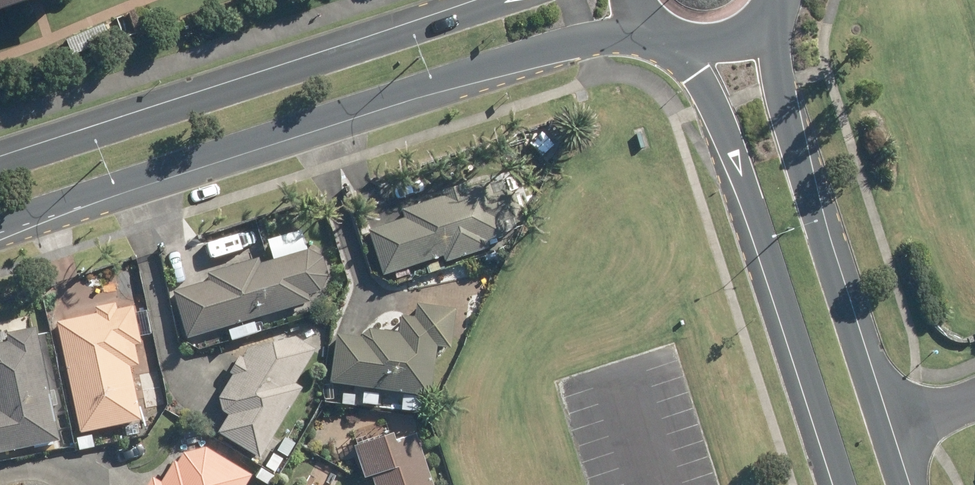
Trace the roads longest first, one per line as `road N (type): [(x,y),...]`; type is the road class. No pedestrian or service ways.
road 1 (secondary): [(648,26),(417,88),(0,224)]
road 2 (secondary): [(0,167),(507,0)]
road 3 (tertiary): [(765,8),(816,222),(901,484)]
road 4 (tertiary): [(835,484),(732,150),(676,38)]

